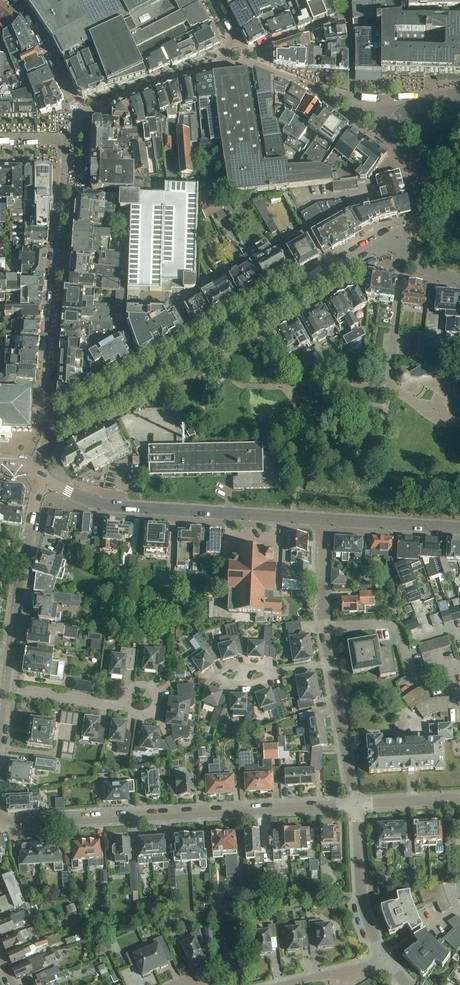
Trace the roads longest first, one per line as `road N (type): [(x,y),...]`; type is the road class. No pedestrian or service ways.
road 1 (residential): [(400,242),(375,249),(60,426),(33,473)]
road 2 (residential): [(354,805),(0,818)]
road 3 (secondary): [(45,478),(111,506),(321,520)]
road 4 (tertiary): [(5,688),(45,478)]
road 5 (residential): [(383,960),(363,904),(354,805)]
road 6 (residential): [(321,520),(332,665)]
road 7 (residential): [(332,665),(354,805)]
road 8 (secondary): [(321,520),(459,529)]
road 9 (residential): [(5,688),(124,703)]

